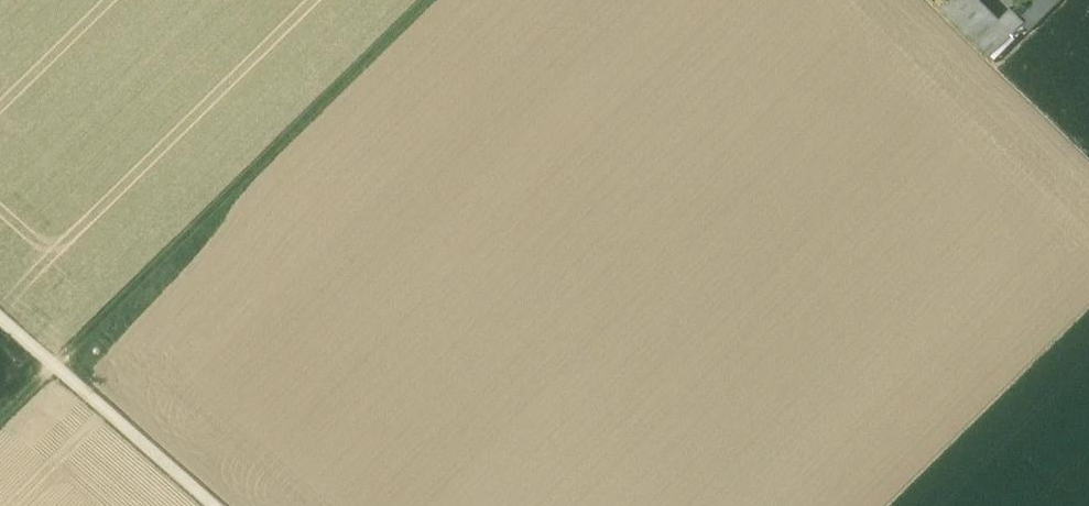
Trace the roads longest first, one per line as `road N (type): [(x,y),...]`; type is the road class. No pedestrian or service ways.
road 1 (track): [(422,0),(0,420)]
road 2 (track): [(215,505),(0,316)]

